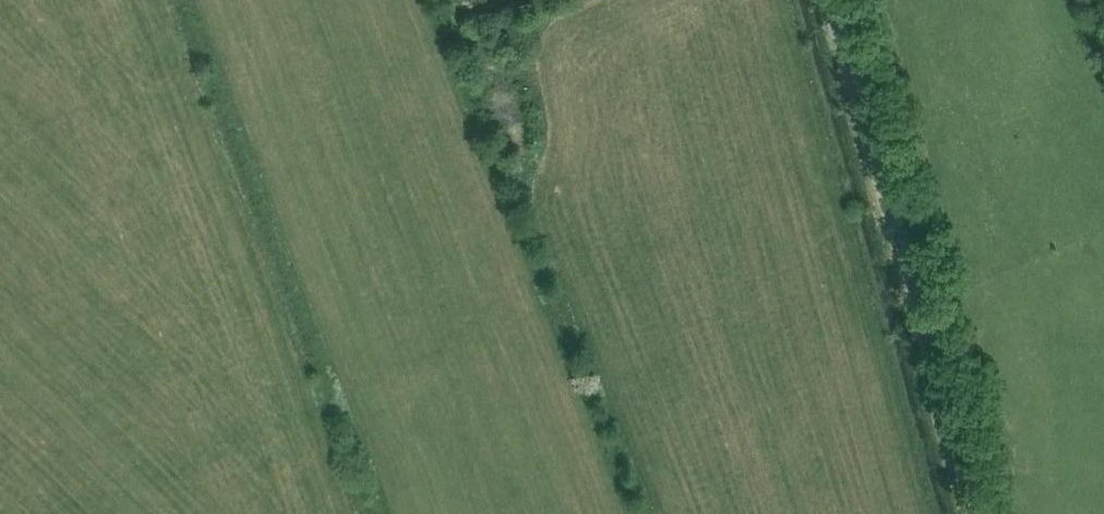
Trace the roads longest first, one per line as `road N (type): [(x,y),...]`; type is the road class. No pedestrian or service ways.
road 1 (unclassified): [(976,513),(829,0)]

